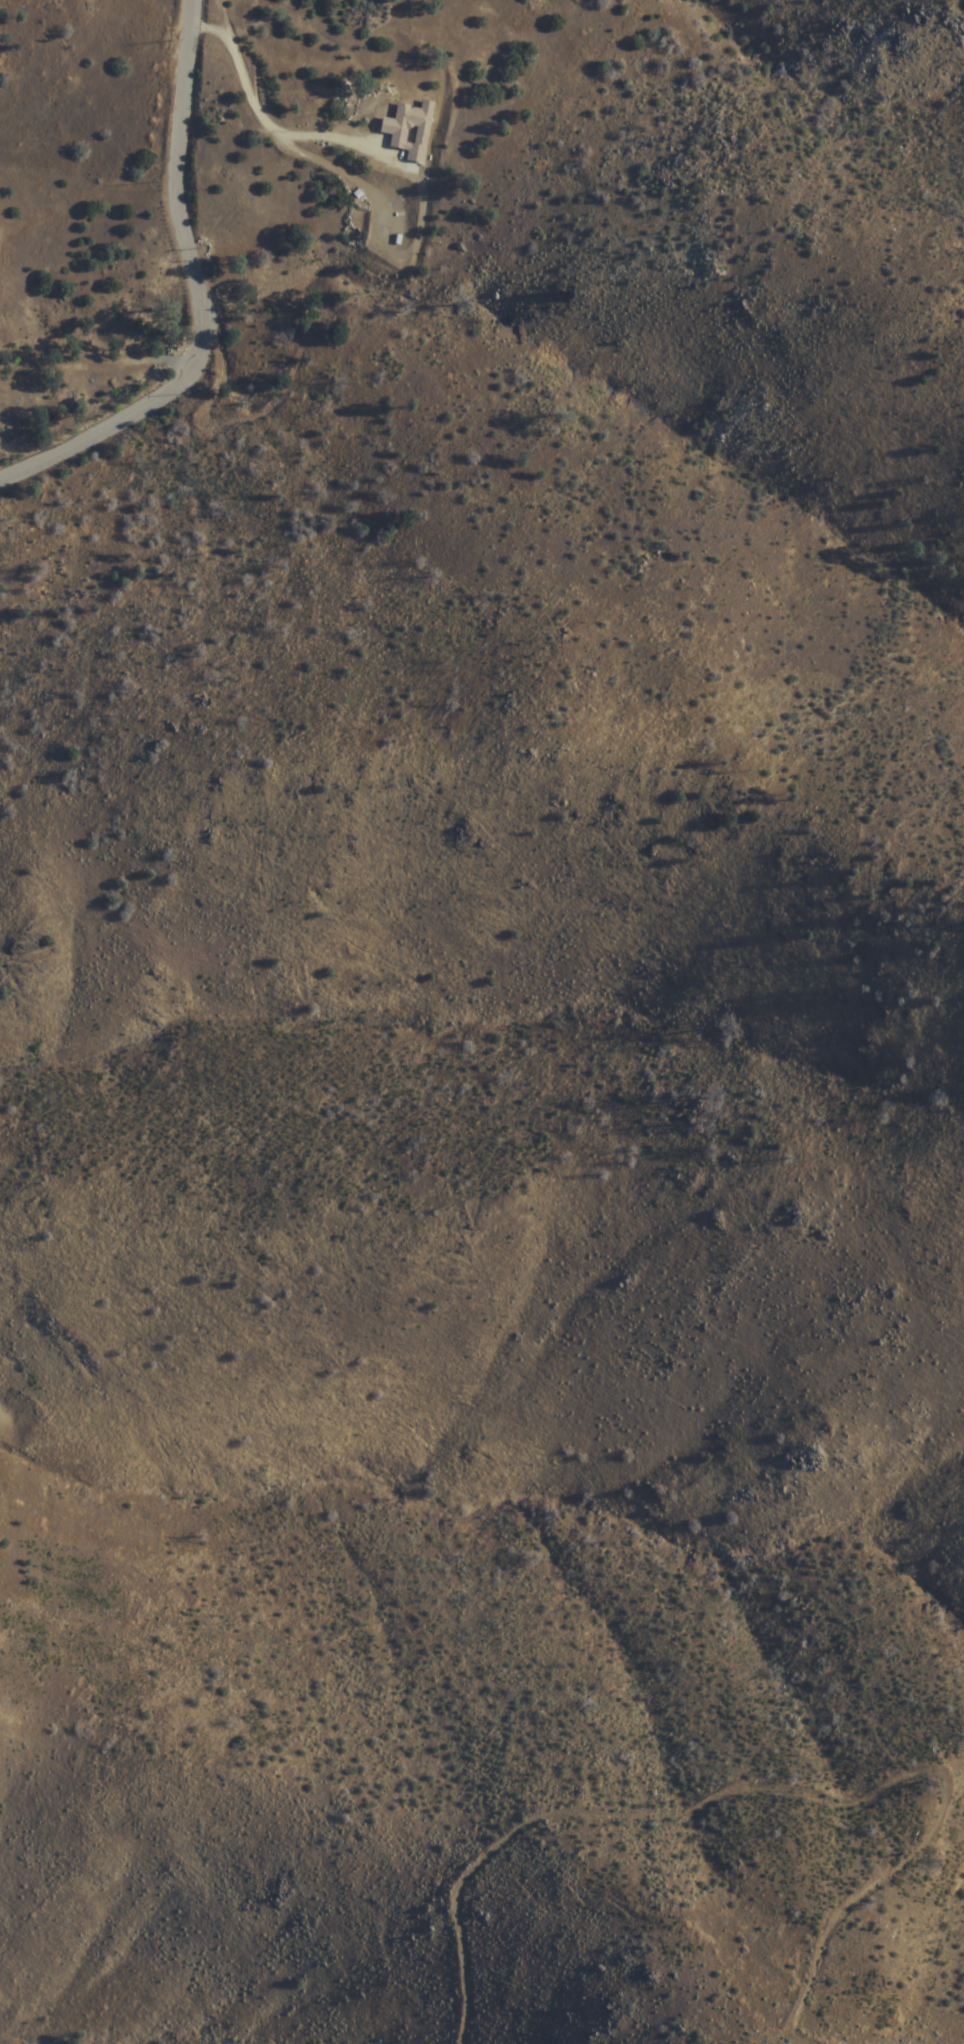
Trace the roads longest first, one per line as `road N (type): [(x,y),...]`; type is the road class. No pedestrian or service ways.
road 1 (residential): [(0,481),(160,402),(203,363),(208,321),(188,257),(179,176),(195,0)]

